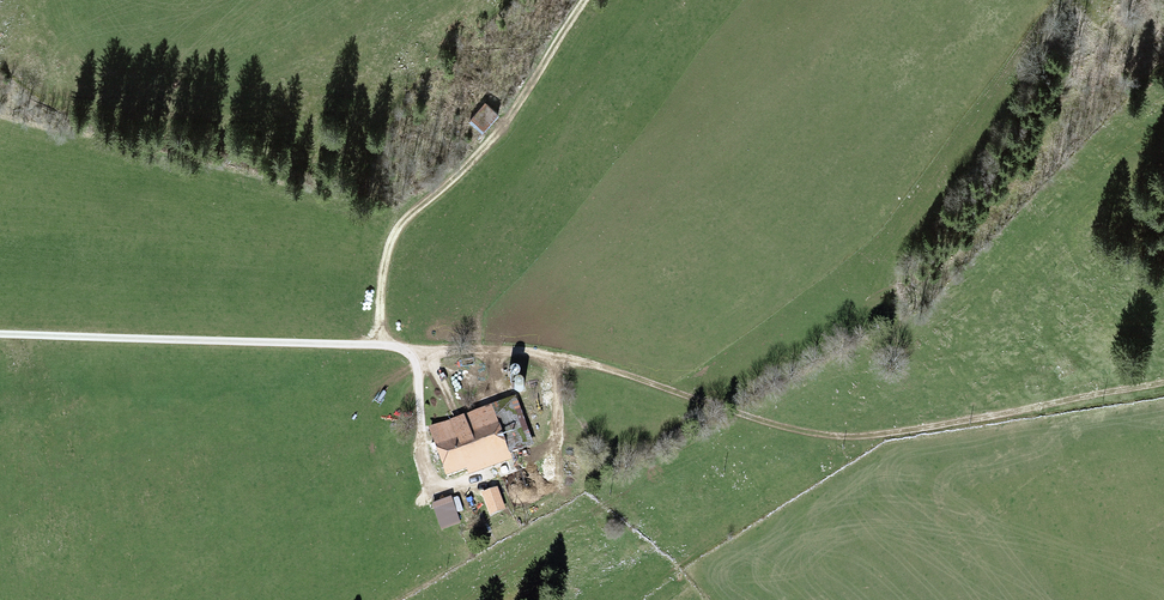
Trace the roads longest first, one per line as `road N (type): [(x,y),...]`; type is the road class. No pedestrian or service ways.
road 1 (track): [(0,335),(397,347),(418,368),(425,462)]
road 2 (track): [(408,352),(553,357),(827,440),(915,433)]
road 3 (track): [(381,345),(383,268),(405,219),(517,110),(590,0)]
road 4 (track): [(1163,385),(915,433)]

